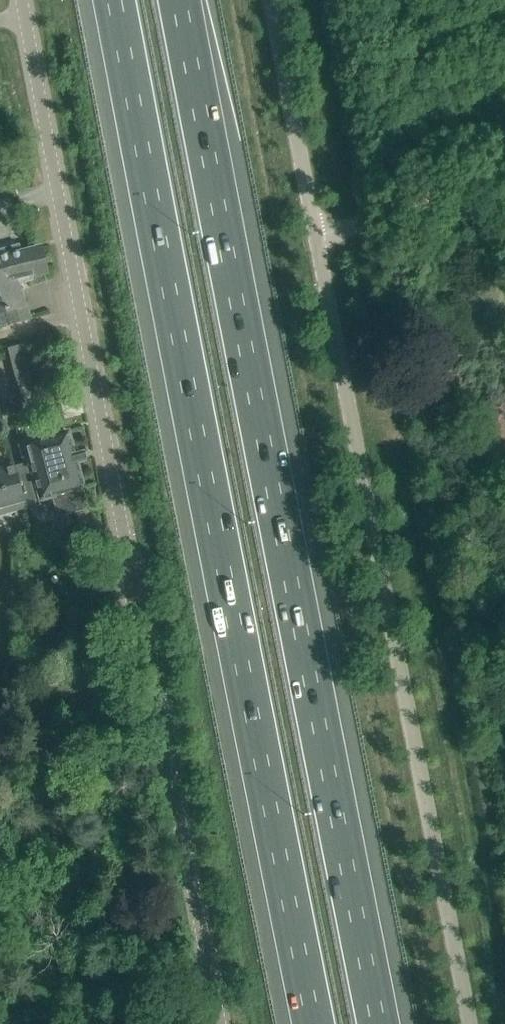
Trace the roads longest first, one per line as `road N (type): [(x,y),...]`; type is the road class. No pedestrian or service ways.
road 1 (motorway): [(379,1023),(180,0)]
road 2 (unclassified): [(471,1023),(272,0)]
road 3 (motorway): [(117,0),(315,1023)]
road 4 (tertiary): [(220,1023),(23,0)]
road 5 (track): [(504,175),(392,216),(315,232)]

